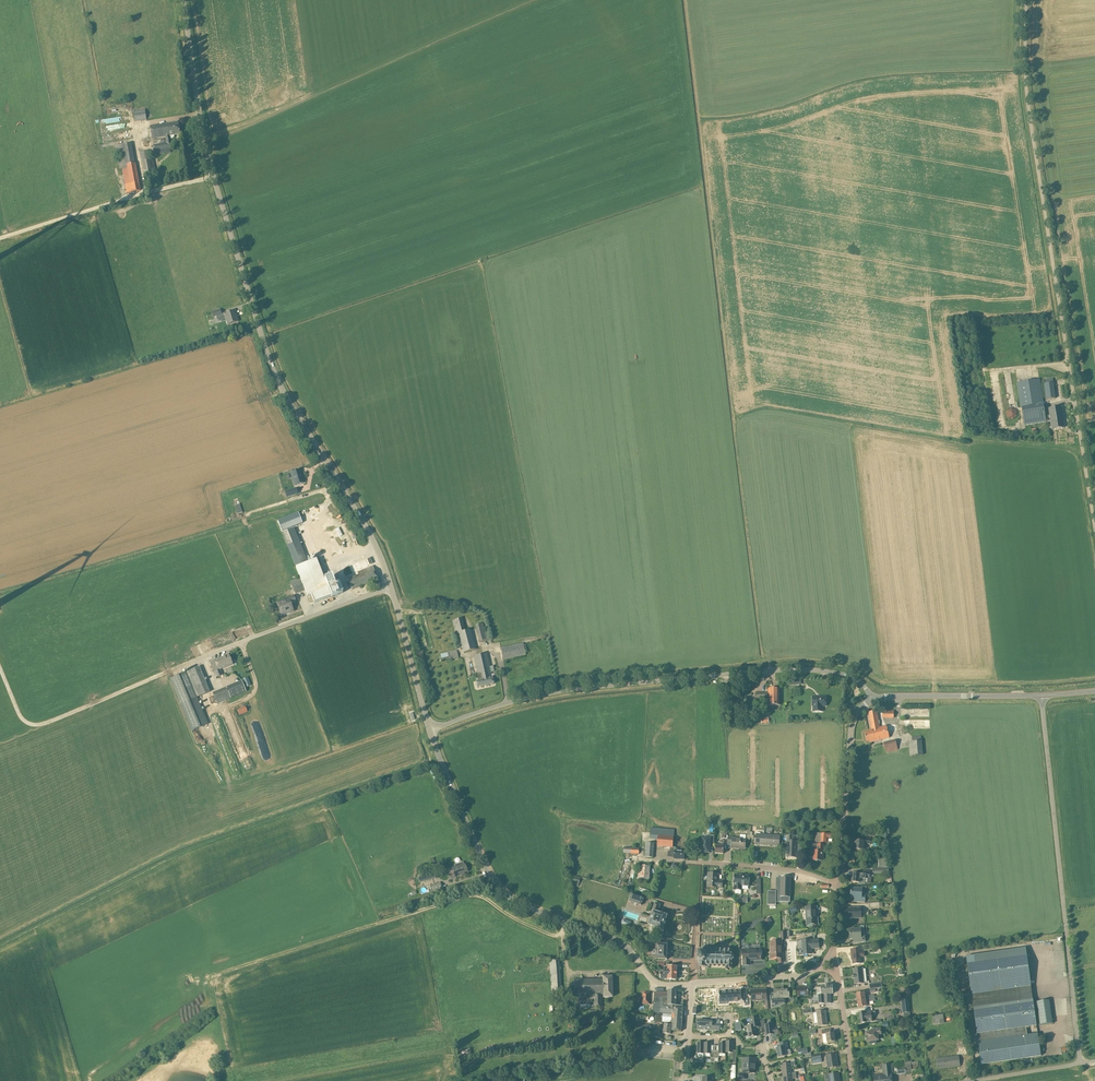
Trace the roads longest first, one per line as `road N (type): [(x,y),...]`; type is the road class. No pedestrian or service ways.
road 1 (tertiary): [(391,588),(380,553),(268,352),(208,158),(182,0)]
road 2 (unclassified): [(1094,533),(1029,115),(1027,0)]
road 3 (unclassified): [(430,731),(587,688),(793,669),(852,677),(873,699)]
road 4 (tertiary): [(692,984),(658,984),(617,940),(503,893),(430,731)]
road 5 (unclassified): [(1080,1064),(1042,695)]
road 6 (track): [(222,973),(477,895),(551,935),(563,933)]
road 7 (unclassified): [(168,671),(391,588)]
road 8 (tertiary): [(839,885),(852,723),(873,699)]
road 9 (residential): [(839,885),(797,870),(691,862)]
road 10 (tertiary): [(430,731),(391,588)]
road 11 (tertiary): [(692,984),(818,969)]
road 12 (track): [(564,921),(571,971),(643,971)]

